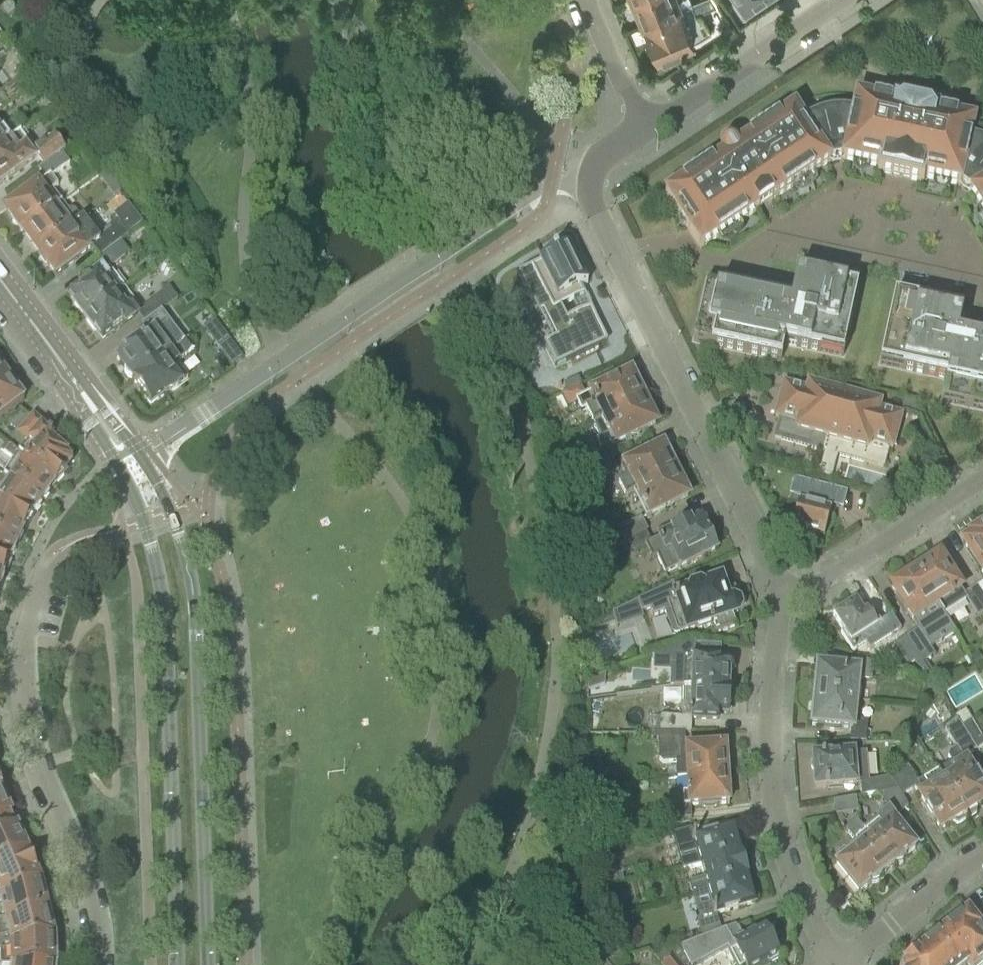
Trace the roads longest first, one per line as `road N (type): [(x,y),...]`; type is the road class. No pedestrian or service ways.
road 1 (secondary): [(206,964),(191,598),(171,511),(138,454)]
road 2 (secondary): [(119,465),(144,521),(159,600),(173,964)]
road 3 (residential): [(551,184),(138,454)]
road 4 (residential): [(773,596),(589,202),(586,177)]
road 5 (residential): [(846,964),(782,823),(771,761),(773,596)]
road 6 (residential): [(98,964),(93,909),(35,766),(20,683)]
road 7 (residential): [(638,135),(846,0)]
road 8 (residential): [(773,596),(982,470)]
road 9 (residential): [(847,964),(982,859)]
road 10 (residential): [(638,135),(585,0)]
road 11 (secondary): [(87,400),(0,284)]
road 12 (residential): [(20,683),(27,606),(44,561)]

